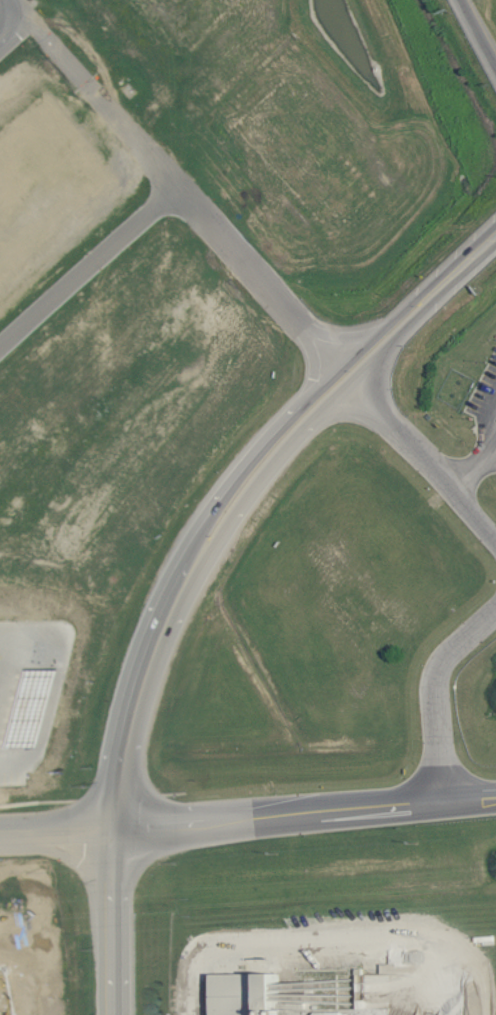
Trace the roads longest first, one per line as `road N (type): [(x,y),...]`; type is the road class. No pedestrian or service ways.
road 1 (secondary): [(112,829),(155,674),(208,553),(274,461),(474,266)]
road 2 (residential): [(347,373),(181,182)]
road 3 (residential): [(181,182),(34,12)]
road 4 (residential): [(495,615),(454,652),(439,678),(445,804)]
road 5 (secondary): [(111,1014),(112,829)]
road 6 (residential): [(495,540),(384,414)]
road 7 (tertiary): [(206,822),(333,813)]

